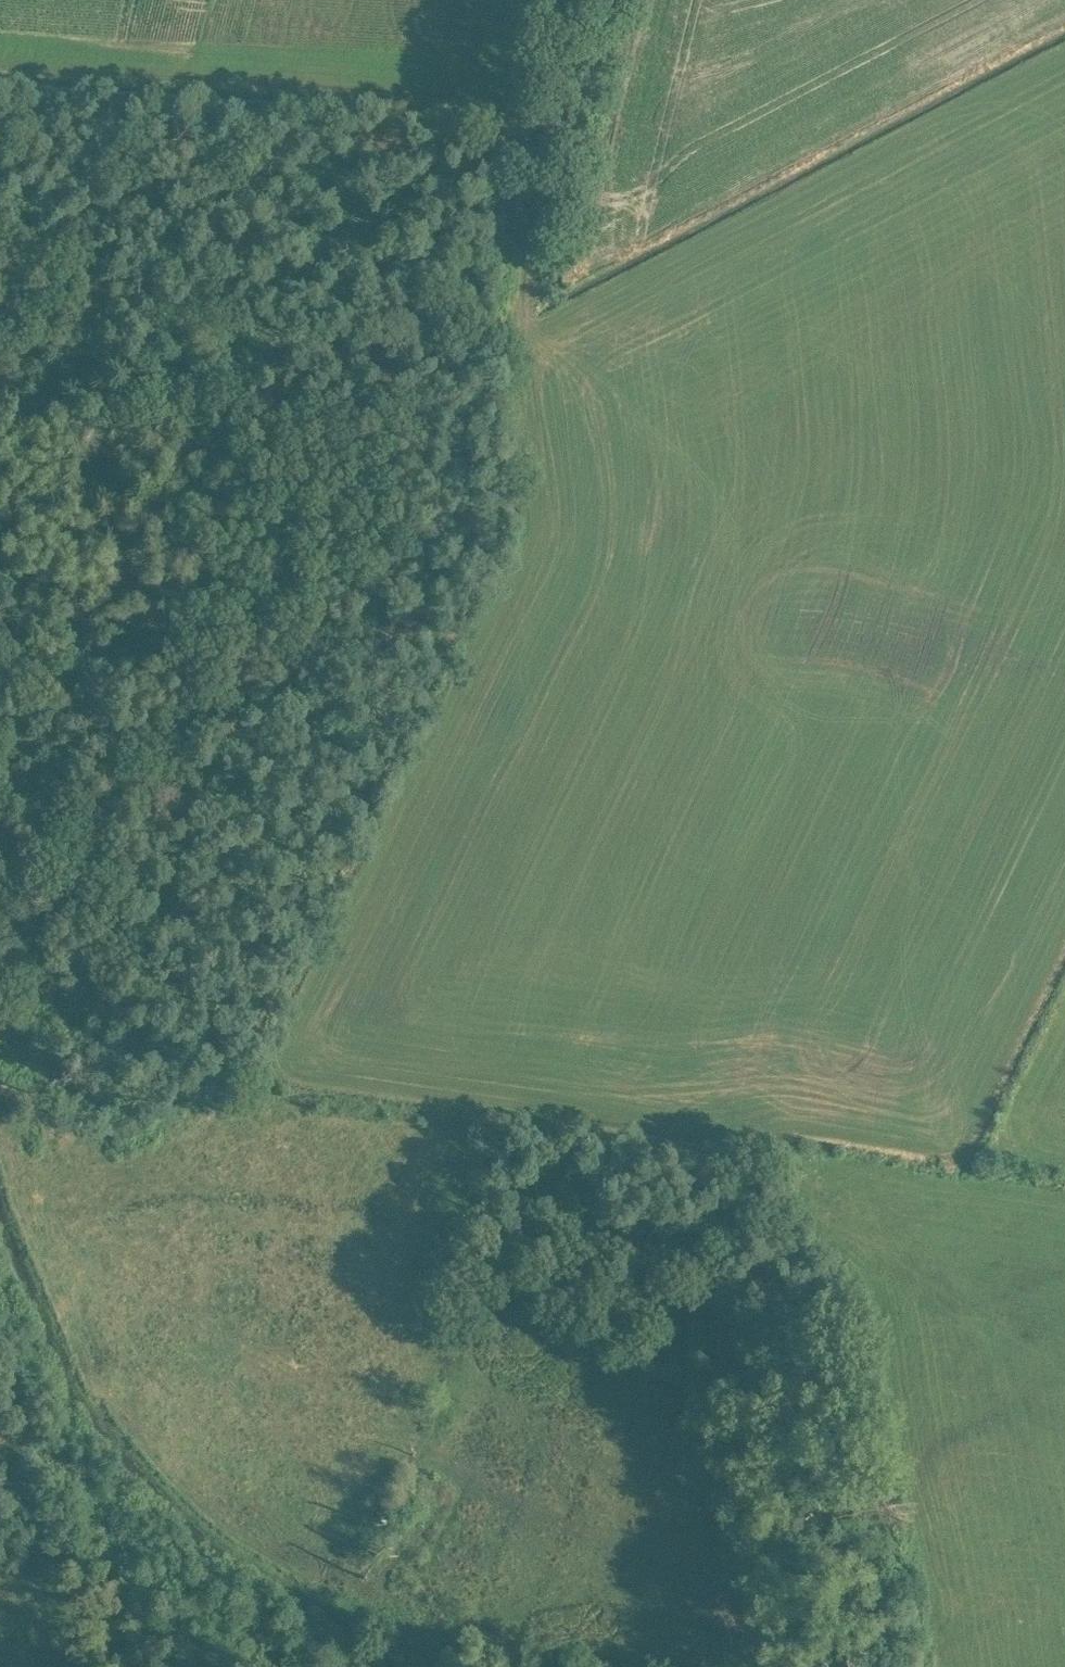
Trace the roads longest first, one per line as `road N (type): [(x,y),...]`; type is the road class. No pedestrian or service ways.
road 1 (track): [(536,161),(579,0)]

